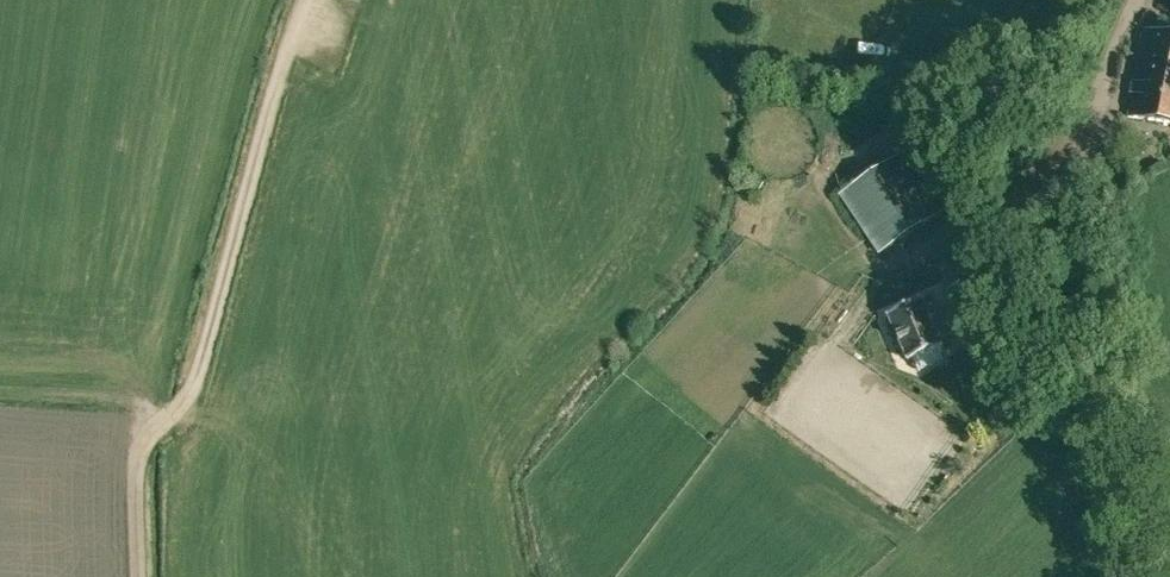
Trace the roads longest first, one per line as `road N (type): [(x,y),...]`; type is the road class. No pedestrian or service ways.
road 1 (track): [(137,576),(136,537),(176,317),(277,0)]
road 2 (track): [(1137,0),(1110,139),(1108,208),(1143,576)]

